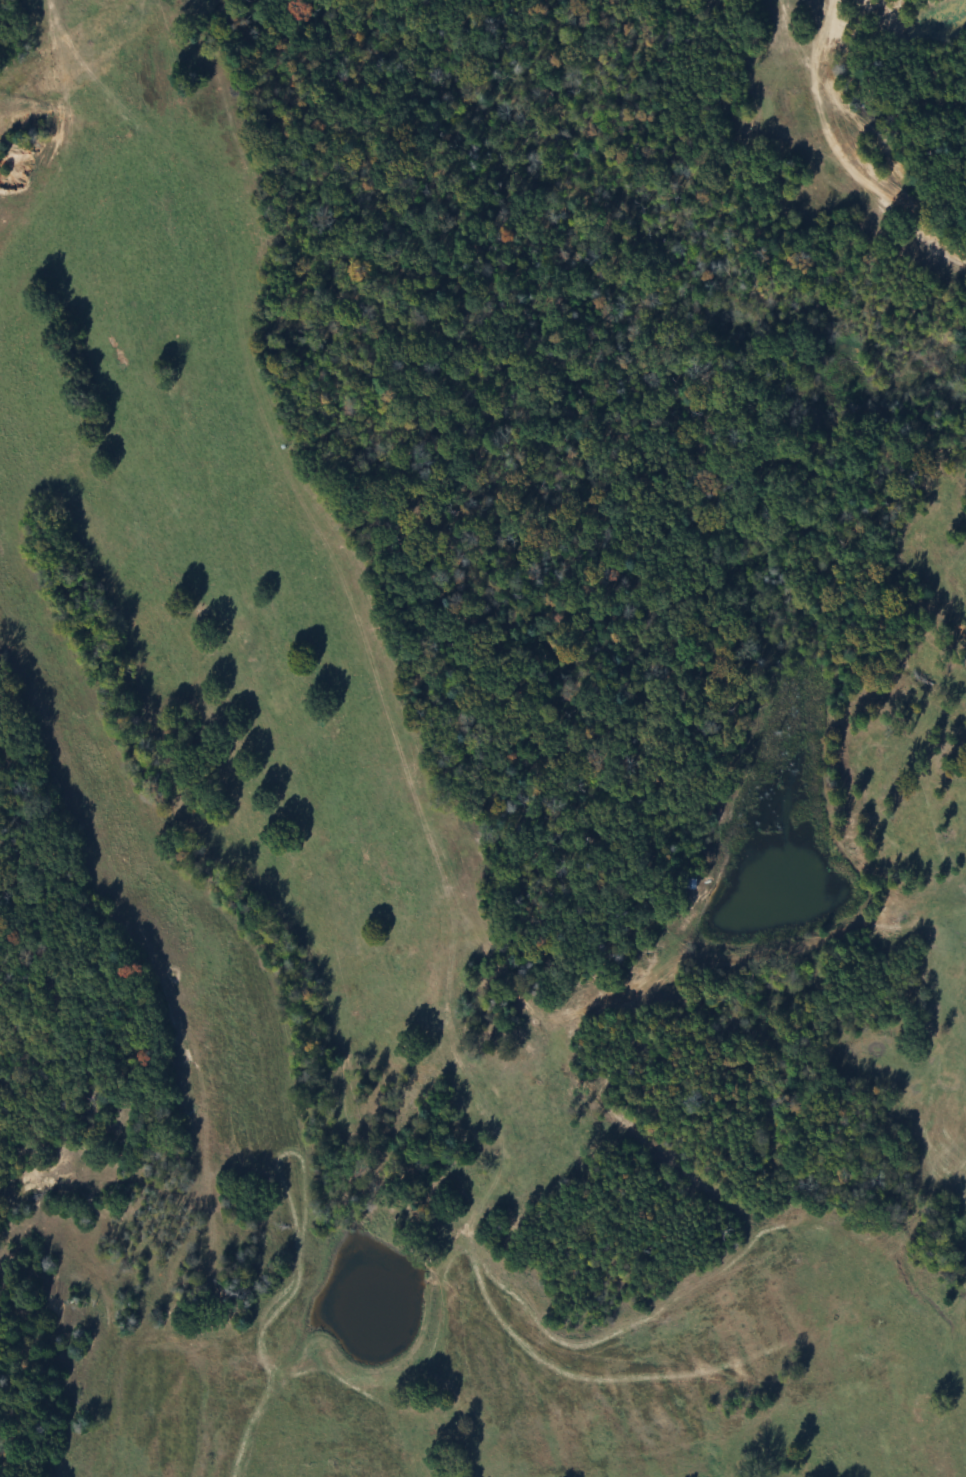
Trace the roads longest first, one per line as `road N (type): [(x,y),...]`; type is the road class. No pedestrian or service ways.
road 1 (residential): [(965,217),(872,142),(832,74),(814,0)]

